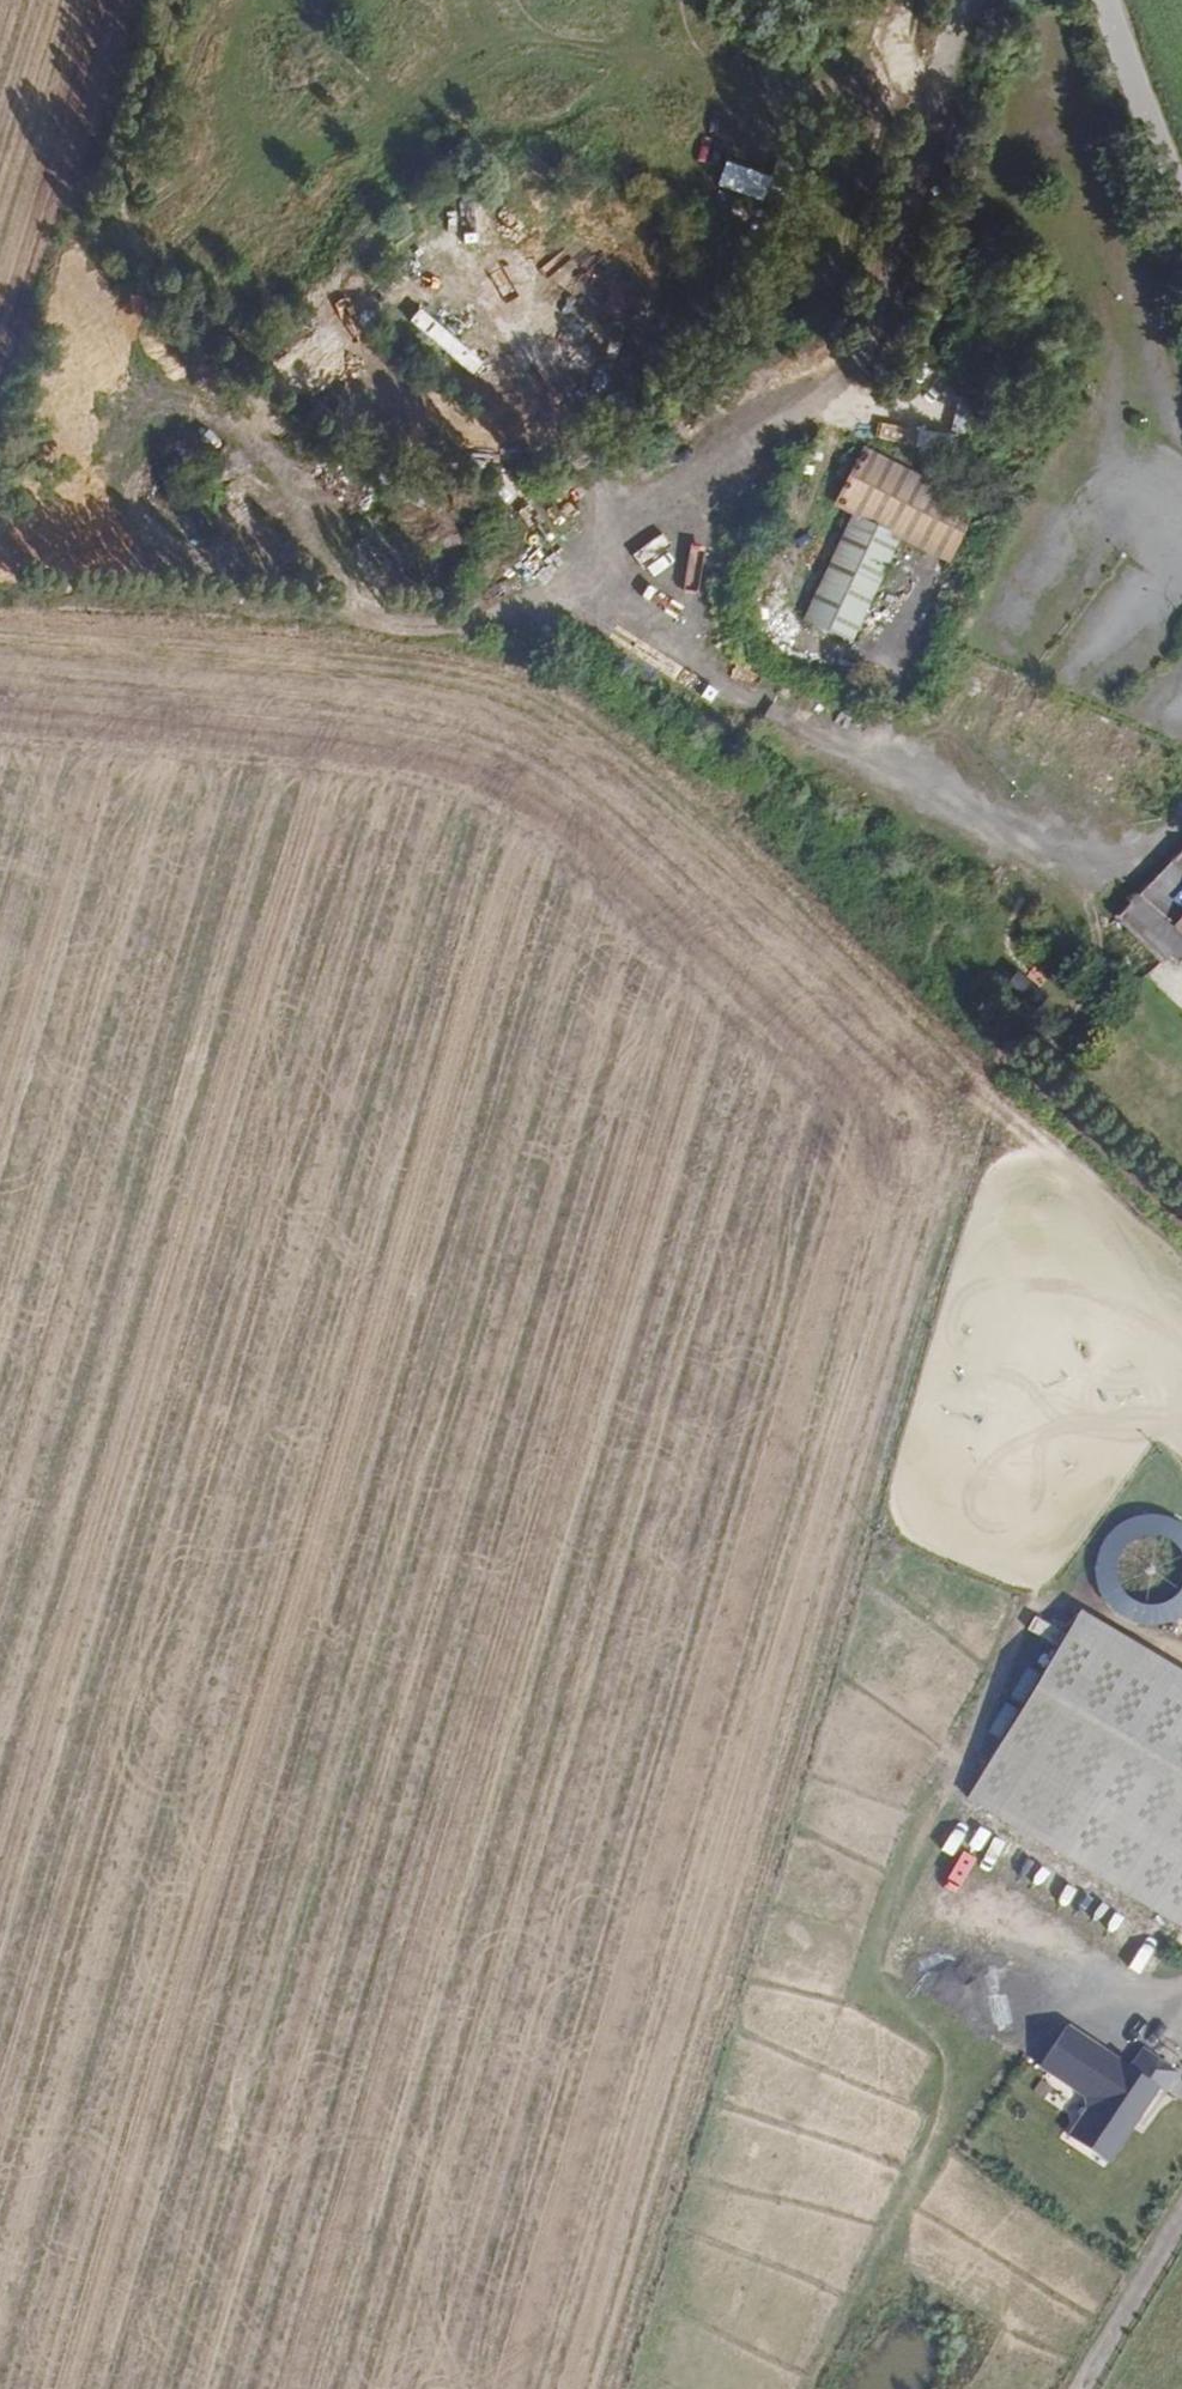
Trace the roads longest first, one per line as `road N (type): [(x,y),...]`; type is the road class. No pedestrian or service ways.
road 1 (track): [(348,563),(112,372),(84,316),(64,240),(129,0)]
road 2 (unclassified): [(1181,207),(1109,0)]
road 3 (track): [(1080,2388),(1181,2217)]
road 4 (unclassified): [(955,109),(908,80),(896,53),(904,0)]

